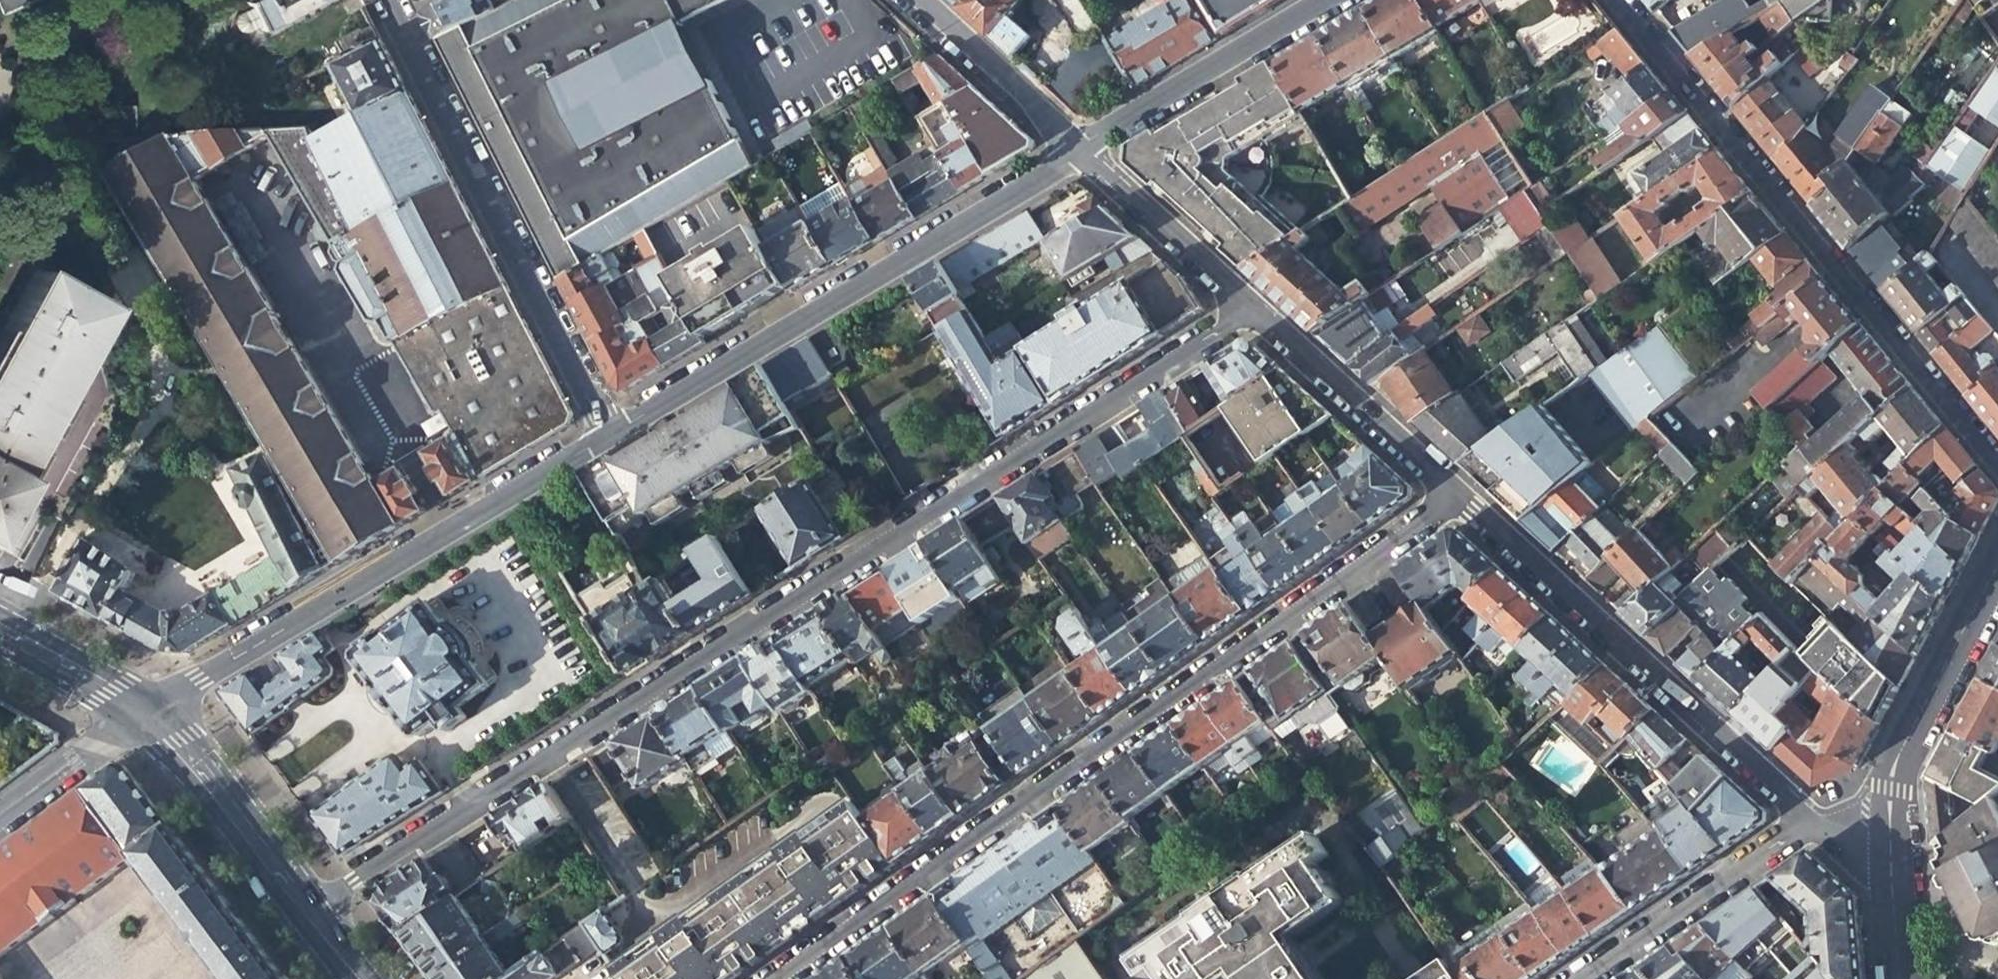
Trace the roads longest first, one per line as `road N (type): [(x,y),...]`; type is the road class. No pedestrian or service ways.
road 1 (residential): [(304,912),(1240,305)]
road 2 (residential): [(1455,498),(780,978)]
road 3 (residential): [(1617,0),(1997,460)]
road 4 (residential): [(605,433),(1071,150)]
road 5 (residential): [(145,711),(605,433)]
road 6 (residential): [(605,433),(383,0)]
road 7 (residential): [(1455,498),(1811,820)]
road 8 (tertiary): [(1884,863),(1879,818),(1896,773),(1997,575)]
road 9 (residential): [(1071,150),(1325,0)]
road 10 (residential): [(1240,305),(1455,498)]
road 11 (residential): [(1580,978),(1811,820)]
road 12 (secondary): [(304,912),(145,711)]
road 13 (residential): [(1071,150),(1240,305)]
road 14 (residential): [(909,0),(1071,150)]
road 15 (residential): [(0,819),(145,711)]
road 16 (secondary): [(145,711),(0,629)]

